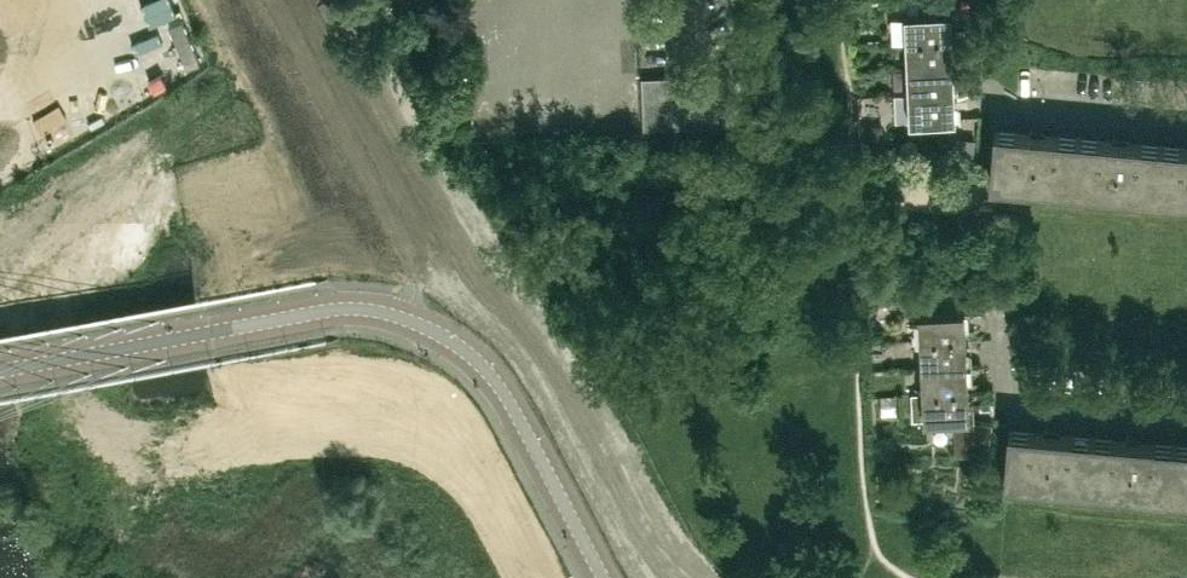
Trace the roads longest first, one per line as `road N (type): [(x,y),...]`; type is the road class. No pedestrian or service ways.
road 1 (residential): [(0,367),(323,310),(402,317)]
road 2 (residential): [(603,577),(499,386),(463,350),(402,317)]
road 3 (residential): [(1186,117),(990,98),(987,23)]
road 4 (residential): [(1186,413),(1005,396),(1000,317)]

